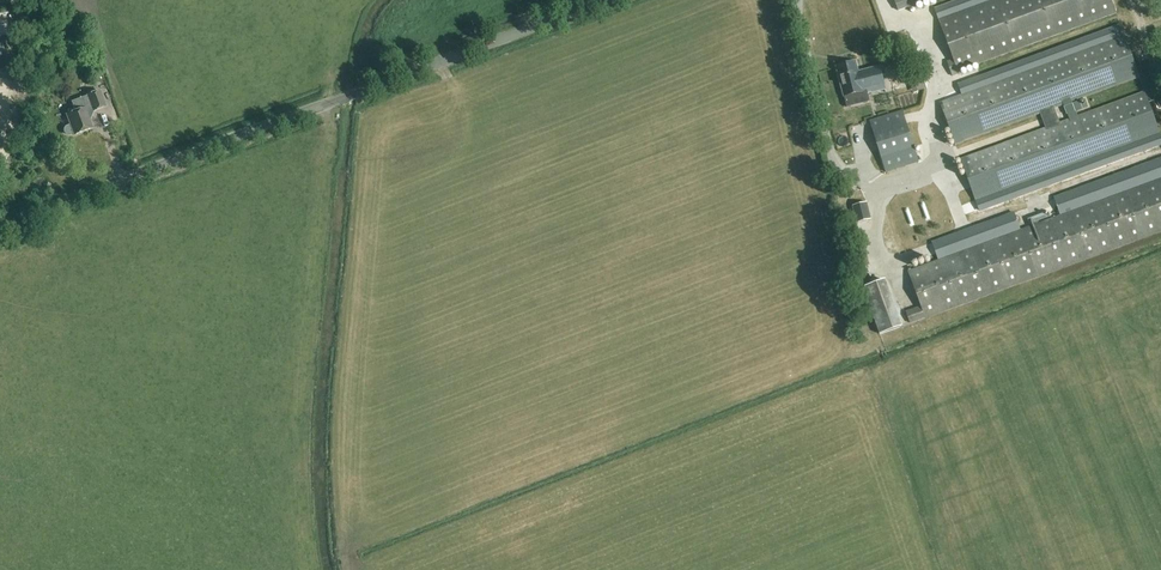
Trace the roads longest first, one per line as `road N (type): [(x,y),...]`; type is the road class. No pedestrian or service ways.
road 1 (tertiary): [(349,95),(0,227)]
road 2 (tertiary): [(349,95),(604,0)]

